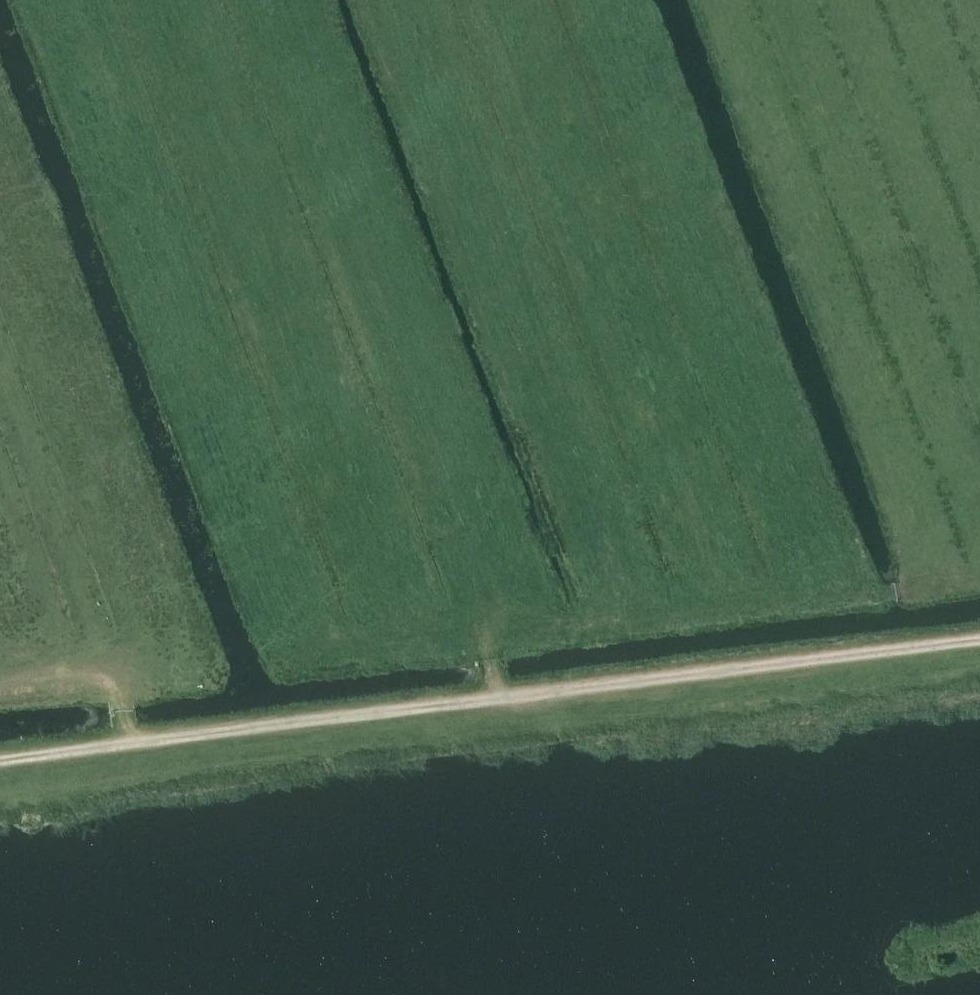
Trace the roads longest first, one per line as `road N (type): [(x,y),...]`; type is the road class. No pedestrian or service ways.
road 1 (track): [(979,639),(0,760)]

